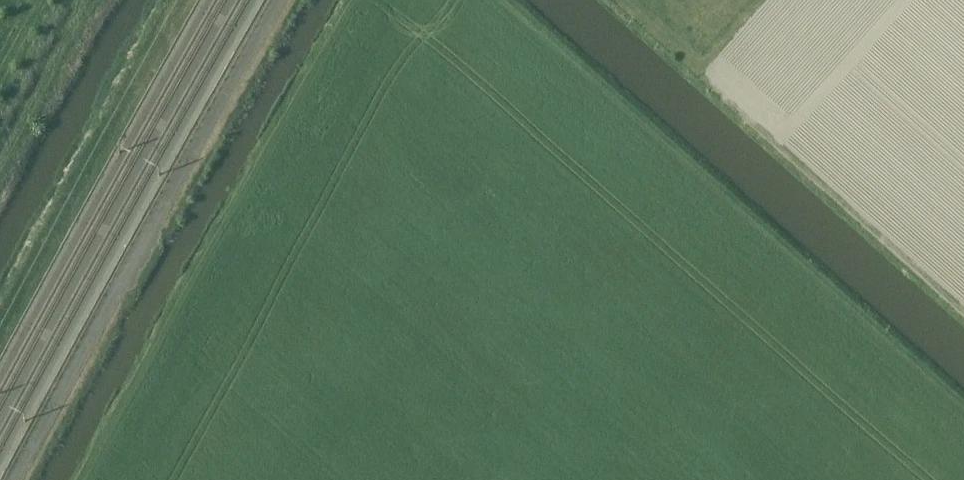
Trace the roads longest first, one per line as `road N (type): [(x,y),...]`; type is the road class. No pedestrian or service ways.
road 1 (track): [(0,158),(85,0)]

